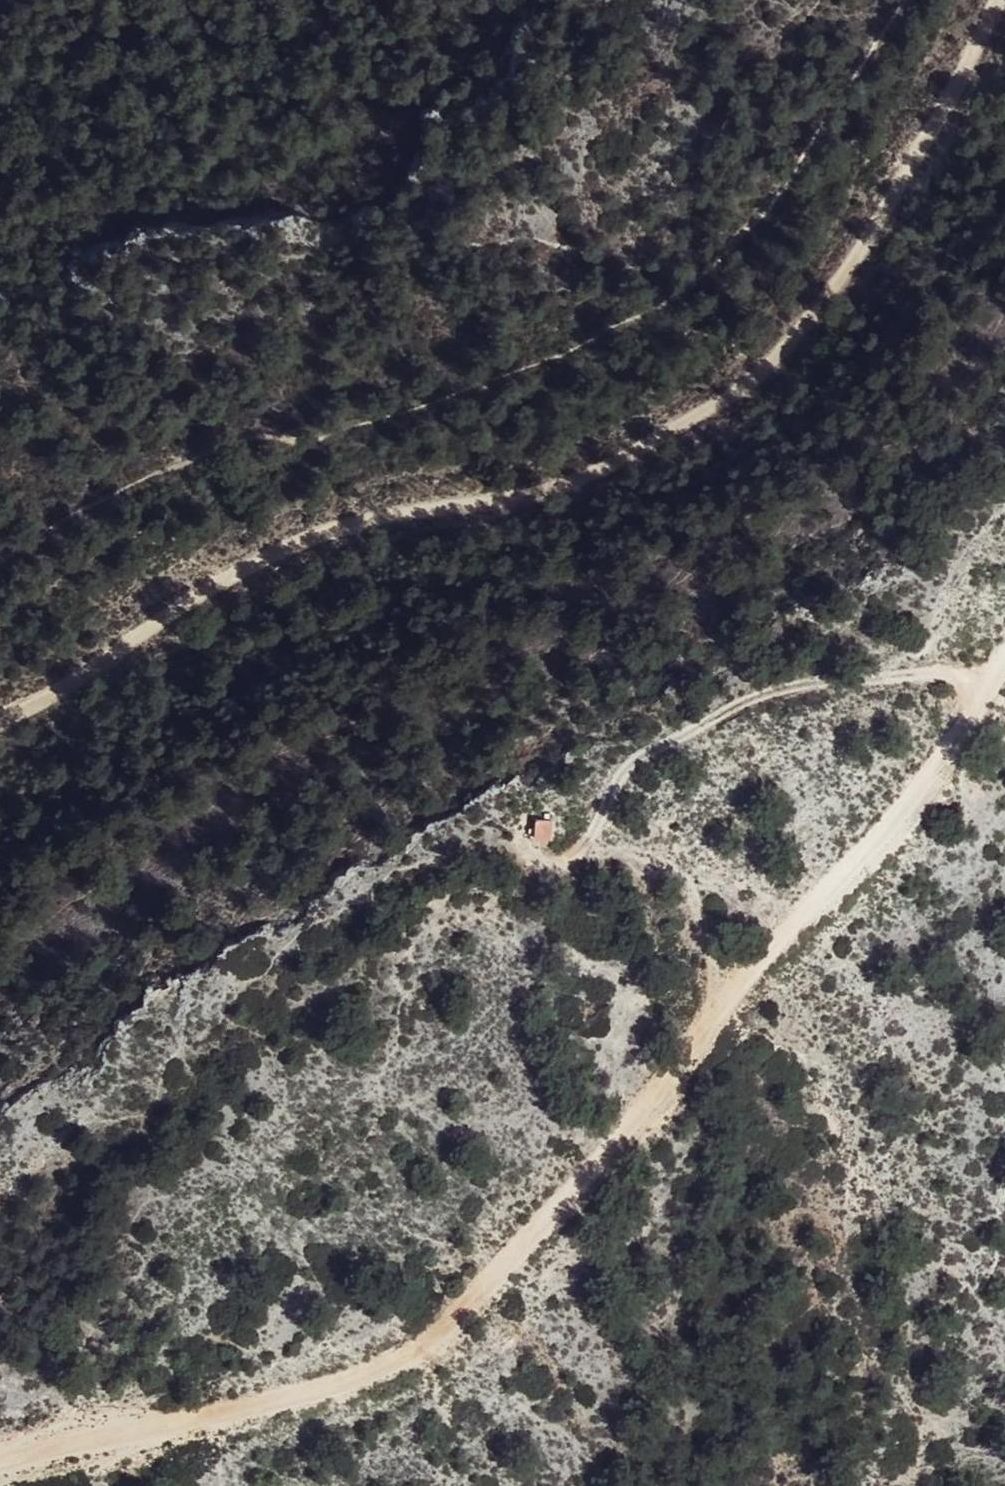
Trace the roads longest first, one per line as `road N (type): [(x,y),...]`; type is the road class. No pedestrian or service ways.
road 1 (track): [(1004,654),(914,811),(769,957),(608,1175),(469,1318),(312,1406),(0,1465)]
road 2 (track): [(999,0),(852,269),(719,401),(545,488),(411,510),(239,572),(0,701)]

